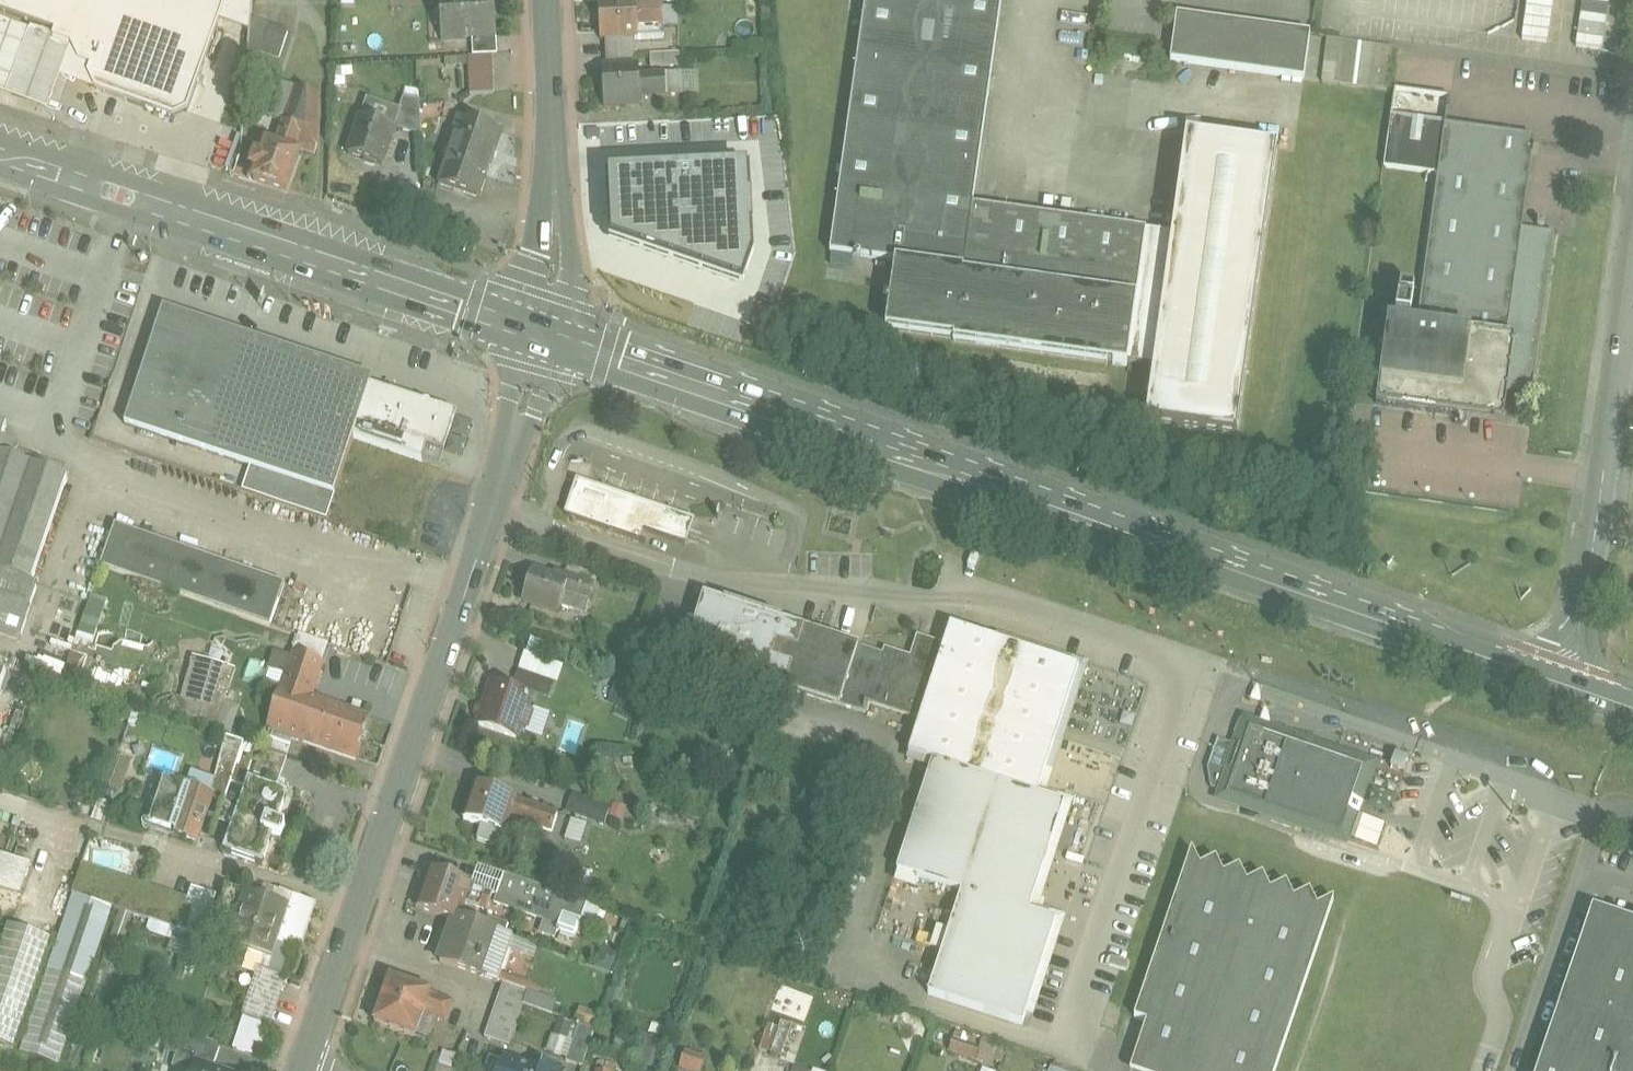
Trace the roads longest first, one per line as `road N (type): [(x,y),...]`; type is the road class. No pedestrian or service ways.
road 1 (secondary): [(542,334),(927,457),(1511,665)]
road 2 (tertiary): [(542,334),(302,1065)]
road 3 (secondary): [(0,154),(542,334)]
road 4 (tertiary): [(546,0),(556,240),(542,334)]
road 5 (unclassified): [(1582,610),(1632,297)]

